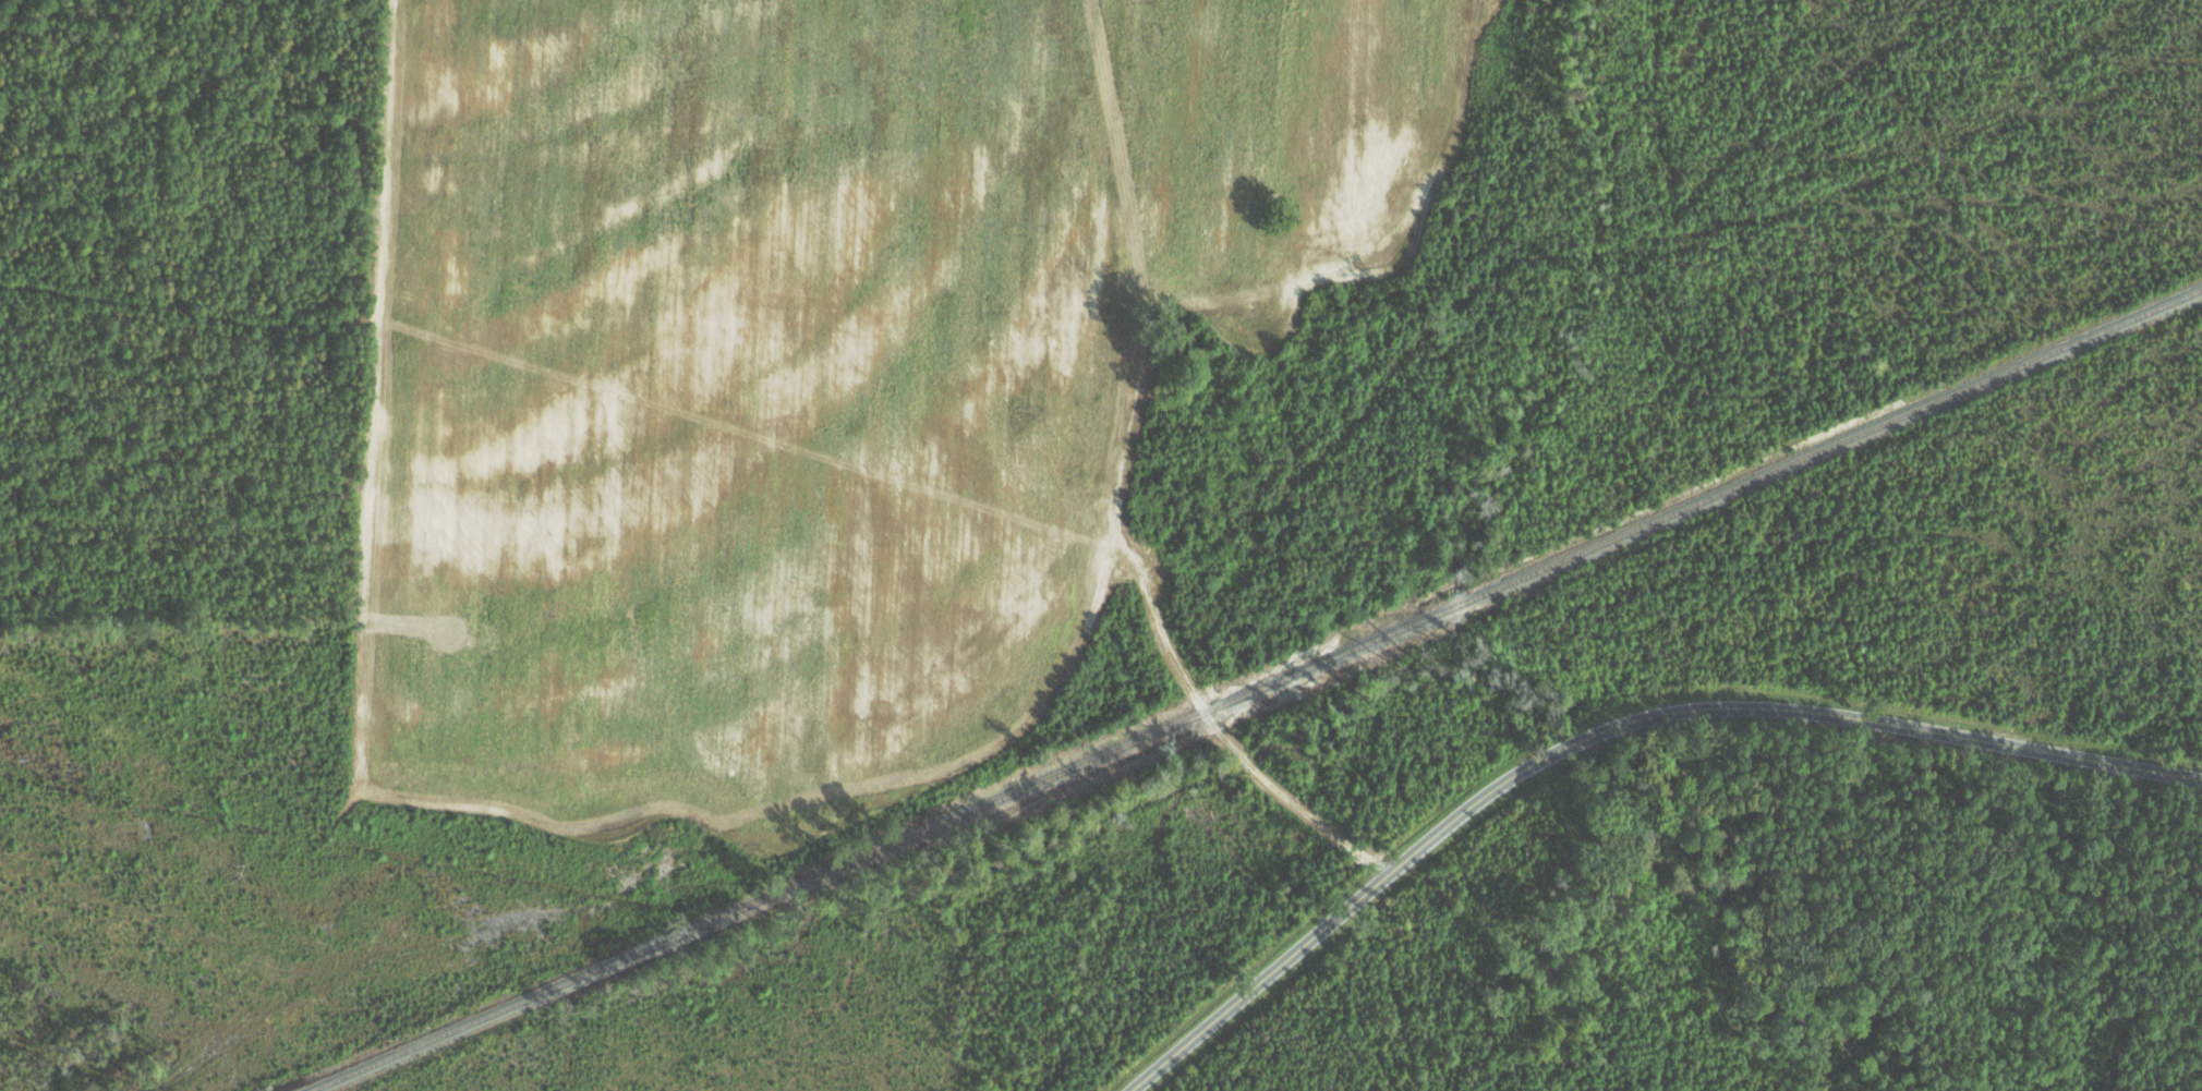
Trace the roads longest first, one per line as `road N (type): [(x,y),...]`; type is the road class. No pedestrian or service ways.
road 1 (tertiary): [(1136,1090),(1496,786),(1566,747),(1634,724),(1766,707),(2201,779)]

